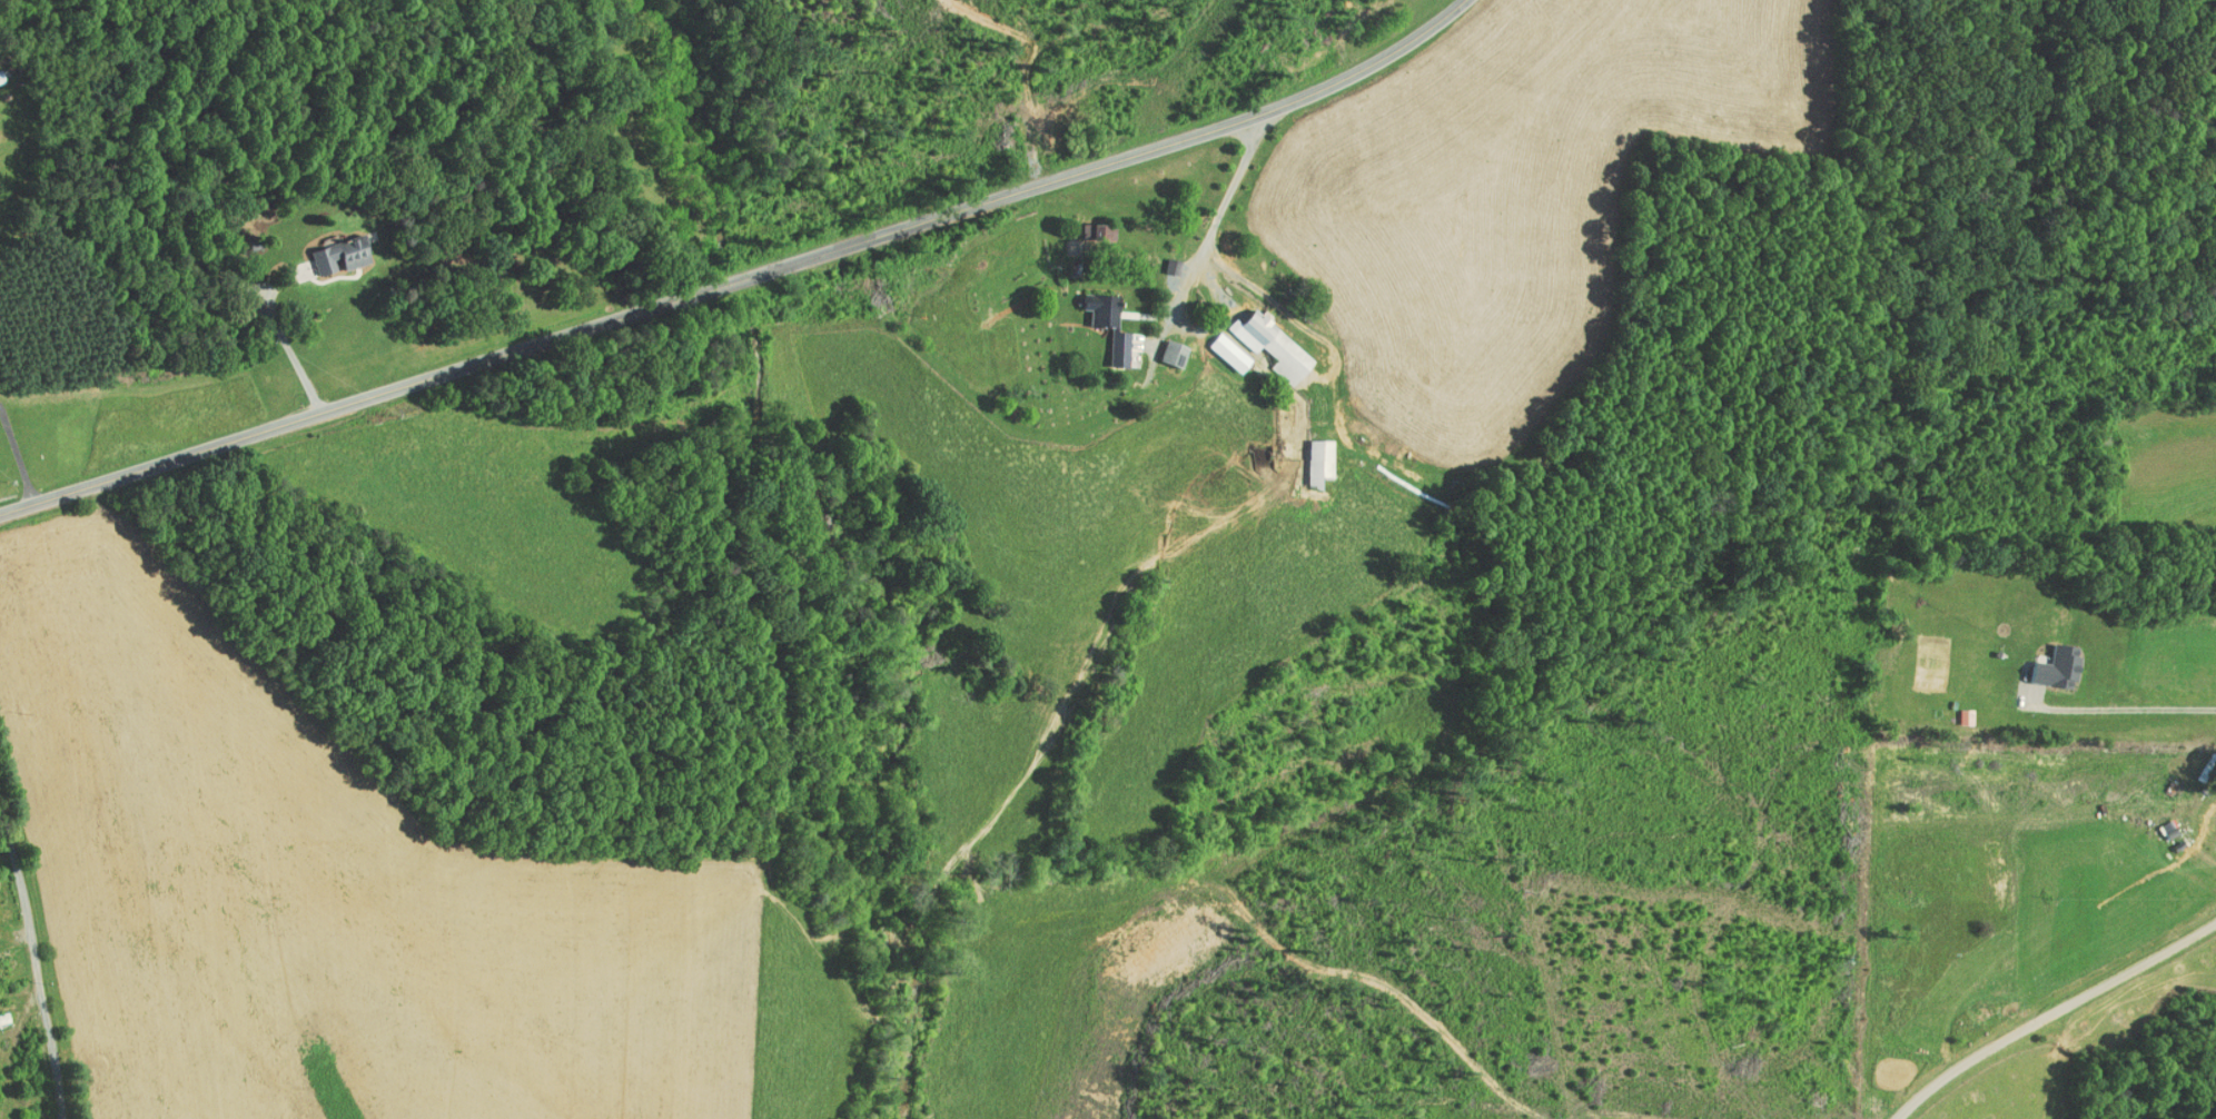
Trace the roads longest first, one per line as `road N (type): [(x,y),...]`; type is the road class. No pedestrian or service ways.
road 1 (residential): [(0,514),(310,405),(1269,109),(1415,40),(1458,0)]
road 2 (residential): [(1899,1118),(1992,1044),(2215,907)]
road 3 (residential): [(61,1118),(17,856),(0,802)]

